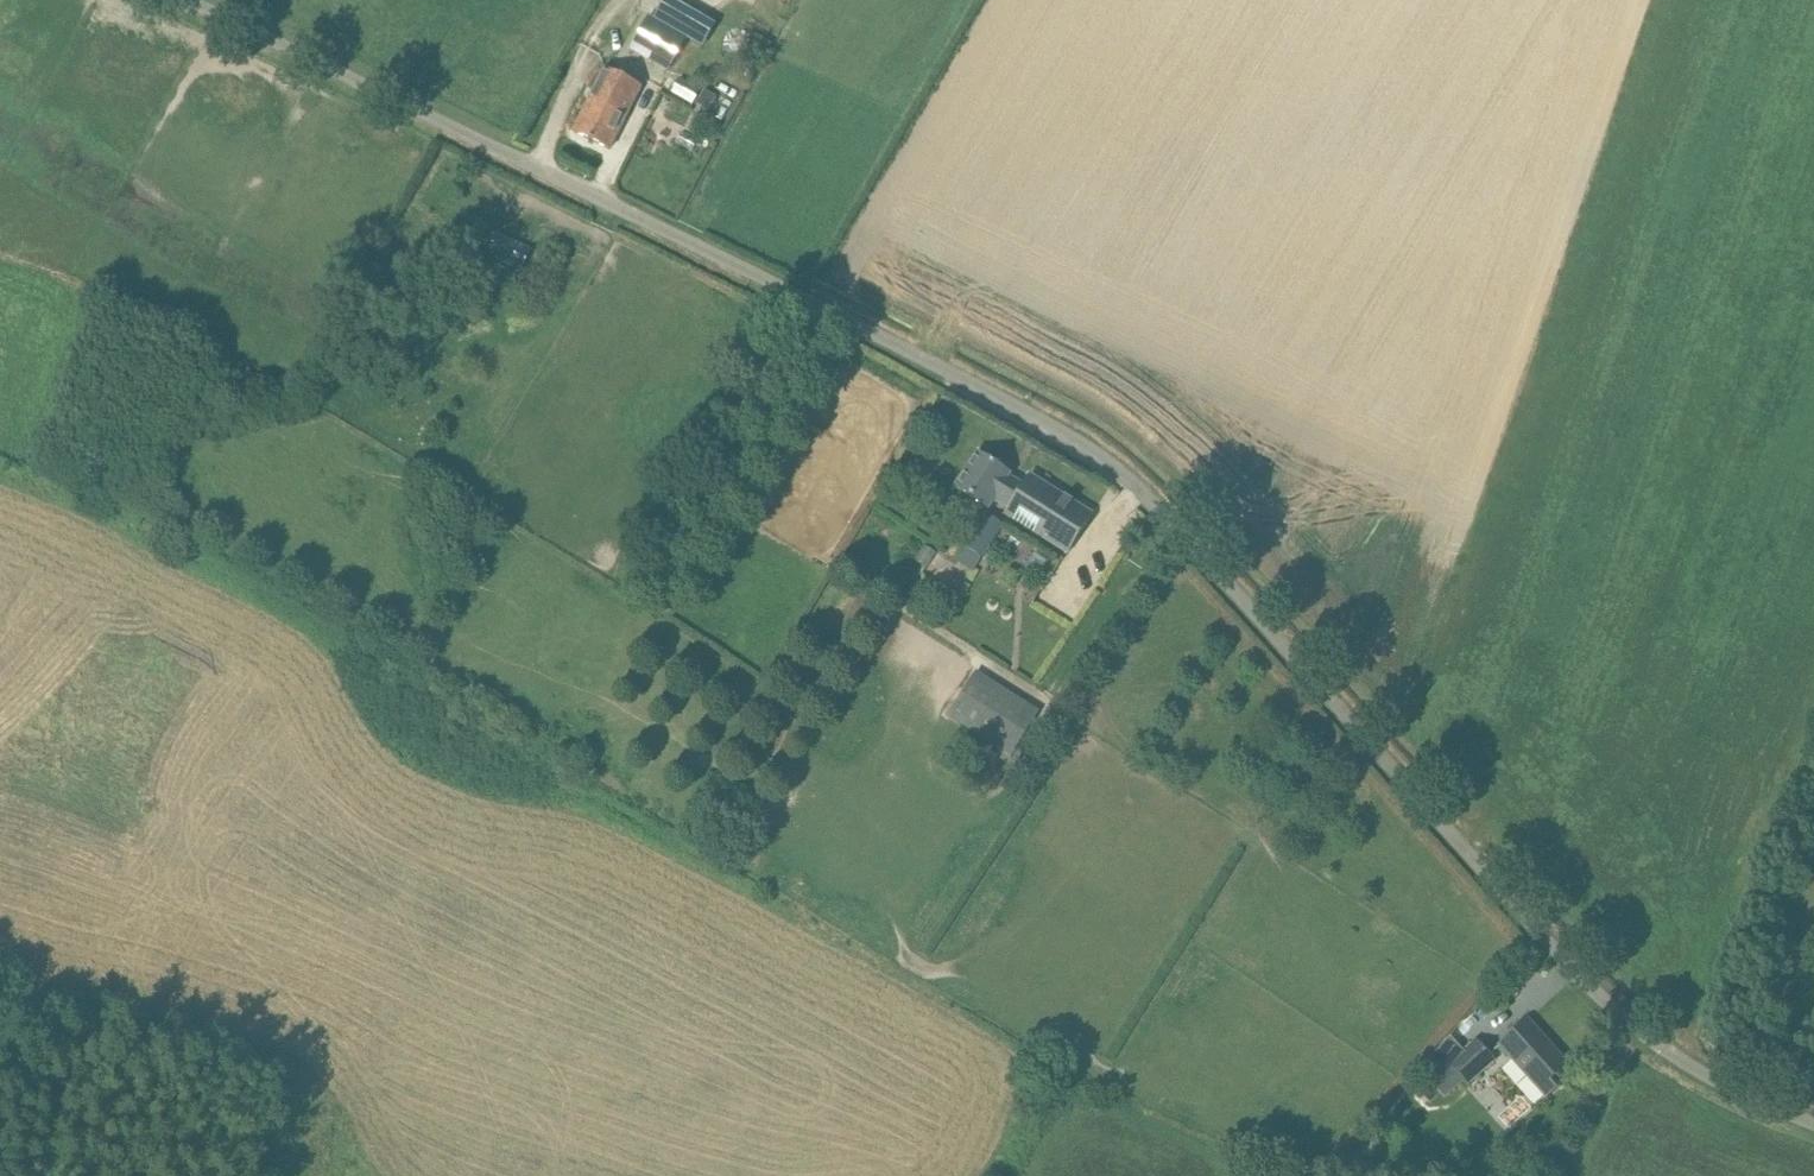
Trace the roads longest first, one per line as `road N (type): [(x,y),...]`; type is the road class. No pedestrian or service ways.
road 1 (unclassified): [(1813,1110),(1681,1050),(1634,1013),(1381,752),(1148,492),(1008,398),(197,0)]

